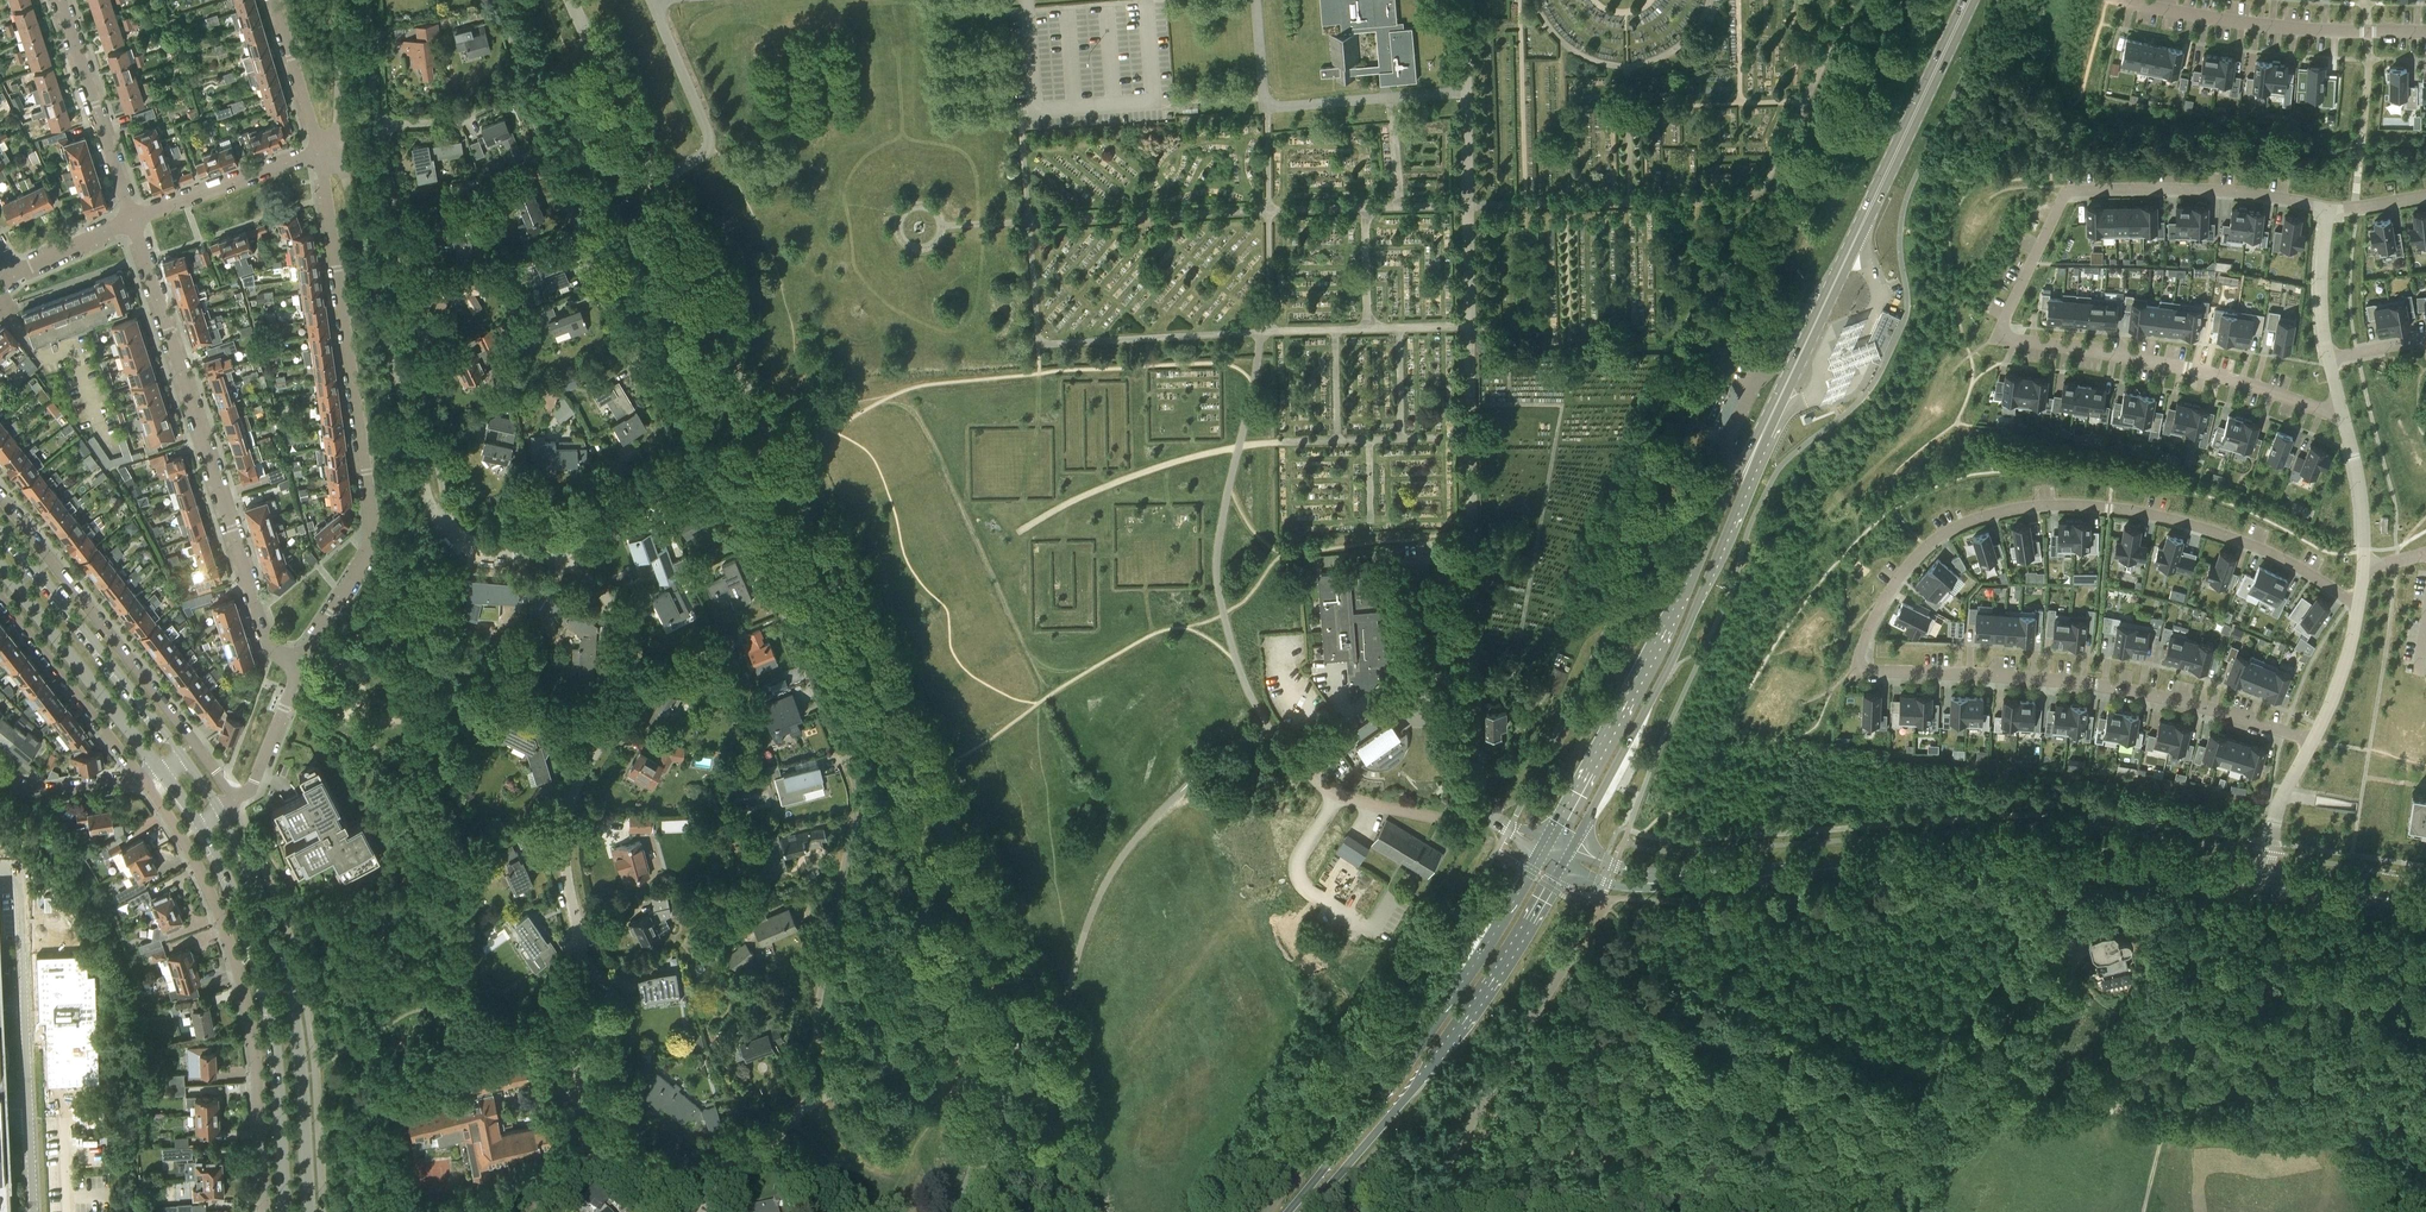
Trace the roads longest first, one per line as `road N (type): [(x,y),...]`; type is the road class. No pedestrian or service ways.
road 1 (residential): [(2359,602),(2209,529),(2109,507),(2036,505),(1956,526),(1925,547),(1891,588),(1859,660),(1864,670),(2032,678),(2146,693),(2312,742)]
road 2 (residential): [(835,1091),(791,1118),(737,1171),(697,1190),(644,1185),(591,1145),(575,1093),(588,978),(565,839),(575,790),(624,697),(630,653),(602,592),(547,559)]
road 3 (residential): [(2345,418),(2189,370),(2002,331),(2074,190),(2245,192),(2329,209)]
road 4 (residential): [(835,1091),(816,1020),(855,786),(756,547),(705,458)]
road 5 (unclassified): [(1010,1020),(1062,1012),(1087,925),(1124,854),(1189,783),(1245,738),(1272,733),(1338,796),(1455,821),(1484,812)]
road 6 (residential): [(1010,1020),(992,942),(769,442)]
road 7 (residential): [(301,665),(364,562),(374,530),(320,153)]
road 8 (residential): [(2087,855),(1670,881),(1621,879),(1571,858)]
road 9 (primary): [(1775,408),(1544,846)]
road 10 (primary): [(1571,858),(1687,639),(1775,408)]
road 11 (residential): [(301,665),(265,637),(132,220)]
road 12 (residential): [(140,776),(203,877),(236,964),(256,1062),(265,1211)]
road 13 (primary): [(1775,408),(1969,0)]
road 14 (primary): [(1544,846),(1383,1096),(1288,1211)]
road 15 (primary): [(1306,1211),(1480,1001),(1571,858)]
road 16 (residential): [(705,458),(626,347),(522,88)]
road 17 (residential): [(1875,1211),(2065,909),(2087,855)]
road 18 (tertiary): [(309,1211),(289,988),(250,871),(220,811)]
road 19 (track): [(1948,1098),(2064,1109),(2307,1115),(2354,1135)]
road 20 (residential): [(448,529),(378,129)]
road 21 (residential): [(448,529),(426,492),(338,146)]
road 22 (tertiary): [(199,826),(235,896),(266,988),(285,1211)]
road 23 (residential): [(234,800),(0,496)]
road 24 (residential): [(2425,31),(2303,29),(2127,0)]
road 25 (tertiary): [(180,753),(0,523)]
road 26 (residential): [(769,442),(655,185)]
road 27 (track): [(2145,880),(2149,959),(2139,1001),(2048,1108)]
road 28 (tertiary): [(0,566),(161,771)]
road 29 (residential): [(132,220),(60,0)]
road 30 (residential): [(0,596),(140,776)]
road 31 (unclassified): [(652,0),(709,140),(705,153),(655,185)]
road 32 (residential): [(655,185),(570,0)]
road 33 (residential): [(132,220),(320,153)]
road 34 (residential): [(547,559),(628,497),(705,458)]
road 35 (track): [(2425,999),(2399,996),(2370,1012),(2371,1095),(2354,1135)]
road 36 (residential): [(2264,882),(2087,855)]
road 37 (residential): [(2425,905),(2264,882)]
road 38 (residential): [(320,153),(274,0)]
road 39 (residential): [(961,1211),(1008,1064)]
road 40 (residential): [(234,800),(253,783),(301,665)]
road 41 (residential): [(378,129),(449,120),(522,88)]
road 42 (residential): [(2363,567),(2362,508),(2345,418)]
road 43 (residential): [(2329,358),(2321,300),(2329,209)]
road 44 (residential): [(2264,882),(2277,809),(2312,742)]
road 45 (residential): [(2312,742),(2335,695),(2359,602)]
road 46 (residential): [(338,146),(340,0)]
road 47 (residential): [(140,776),(48,790),(0,779)]
road 48 (residential): [(378,129),(367,0)]
road 49 (residential): [(958,1057),(913,1062),(835,1091)]
road 50 (residential): [(16,274),(132,220)]

